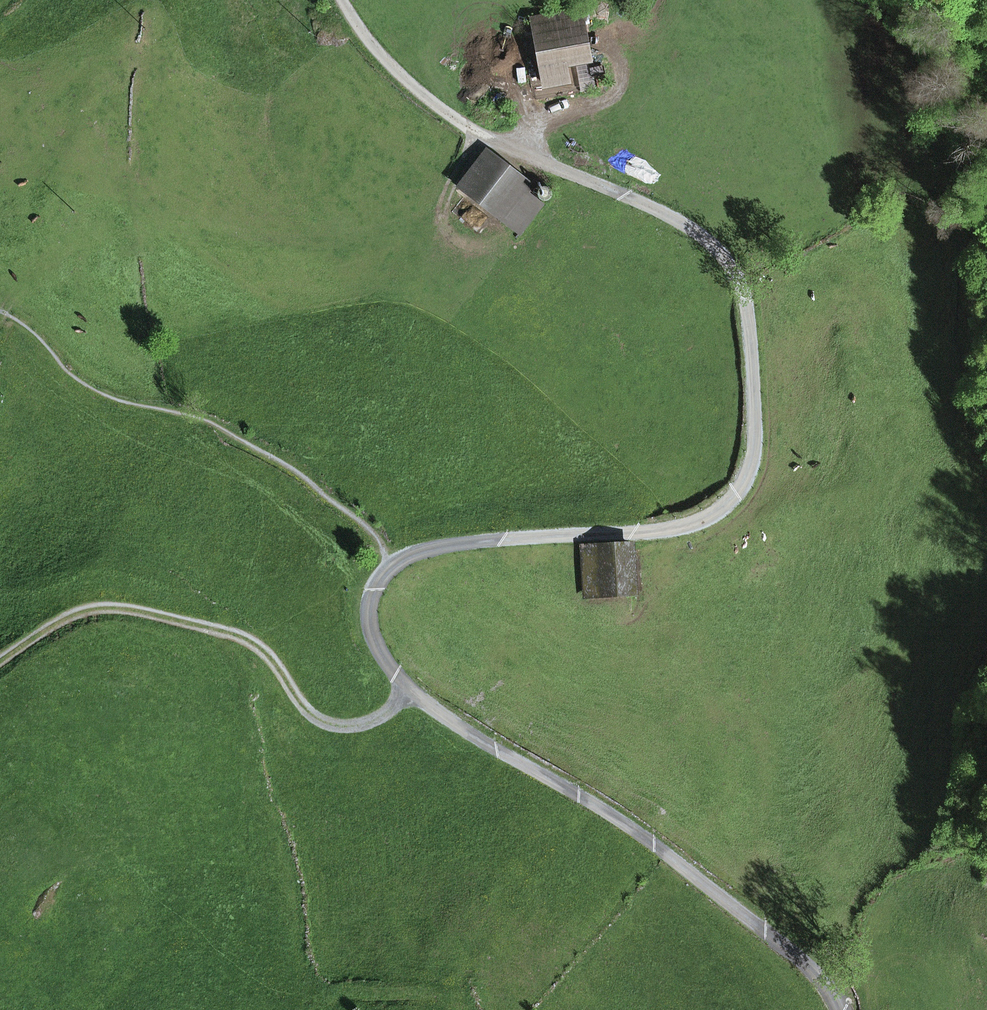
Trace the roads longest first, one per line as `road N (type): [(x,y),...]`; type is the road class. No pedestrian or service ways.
road 1 (track): [(343,0),(373,46),(426,96),(476,133),(638,198),(700,233),(730,262),(744,299),(753,445),(739,486),(717,513),(673,529),(479,538),(395,561)]
road 2 (track): [(395,561),(370,589),(367,619),(377,648),(408,686),(466,731),(655,843),(816,978),(833,1009)]
road 3 (track): [(476,133),(443,218),(432,223),(309,249),(129,229),(82,241),(37,269),(0,319)]
road 4 (track): [(408,686),(383,720),(340,731),(310,714),(258,644),(105,606),(67,616),(0,664)]

